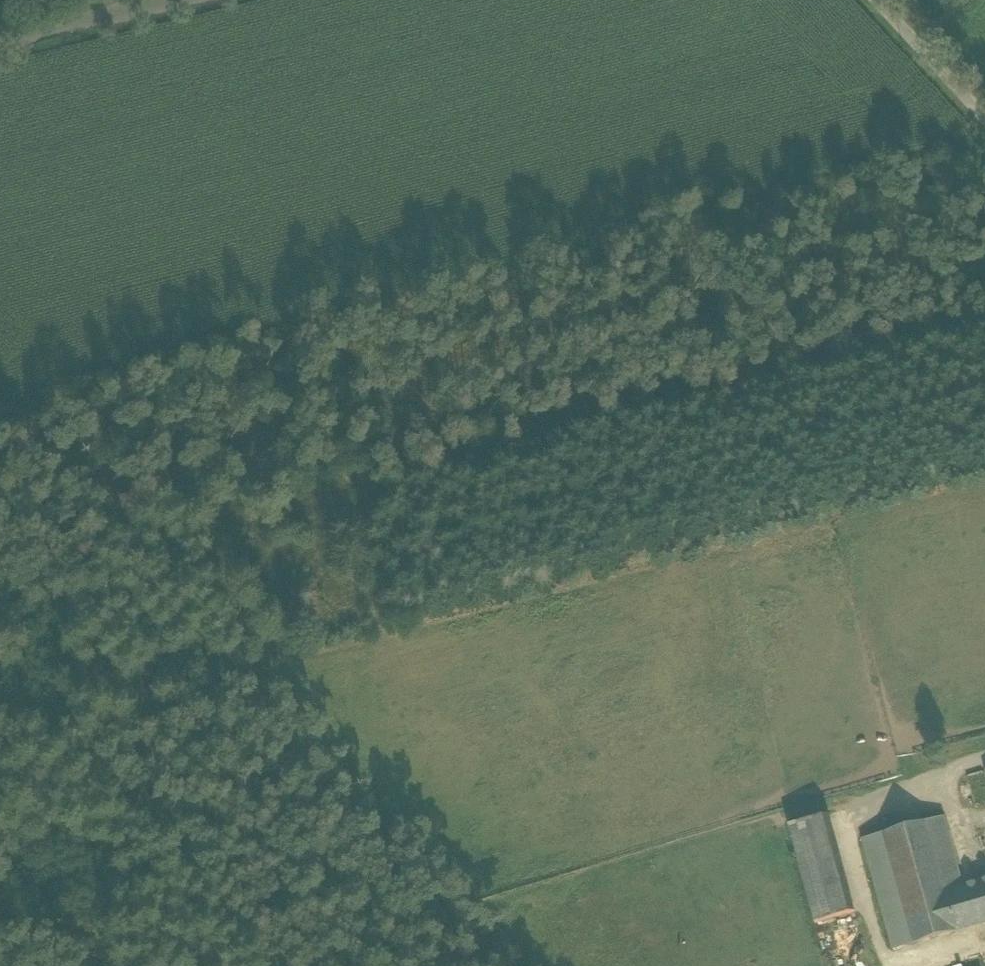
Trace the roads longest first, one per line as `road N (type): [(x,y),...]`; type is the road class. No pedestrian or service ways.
road 1 (unclassified): [(173,0),(0,42)]
road 2 (unclassified): [(882,0),(984,112)]

